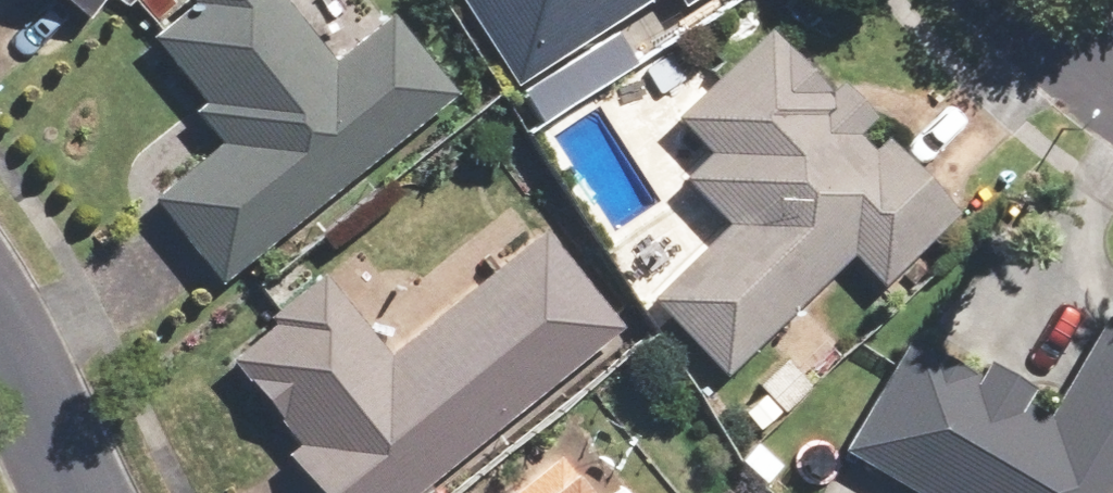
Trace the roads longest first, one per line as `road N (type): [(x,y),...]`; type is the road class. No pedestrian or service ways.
road 1 (residential): [(0,358),(68,492)]

